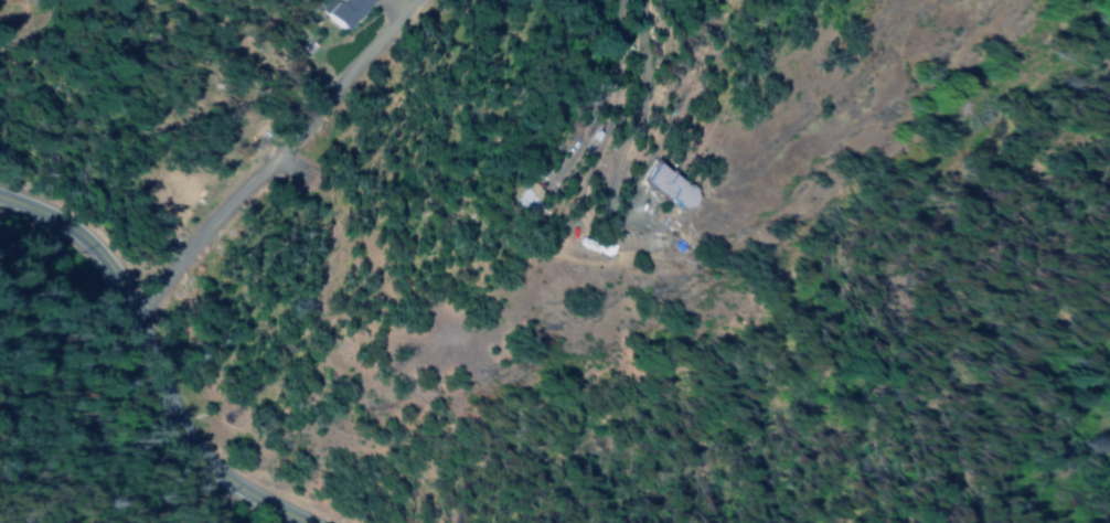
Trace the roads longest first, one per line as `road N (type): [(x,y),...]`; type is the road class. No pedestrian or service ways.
road 1 (residential): [(0,191),(74,226),(99,249),(166,383),(218,459),(305,522)]
road 2 (residential): [(426,0),(132,310)]

